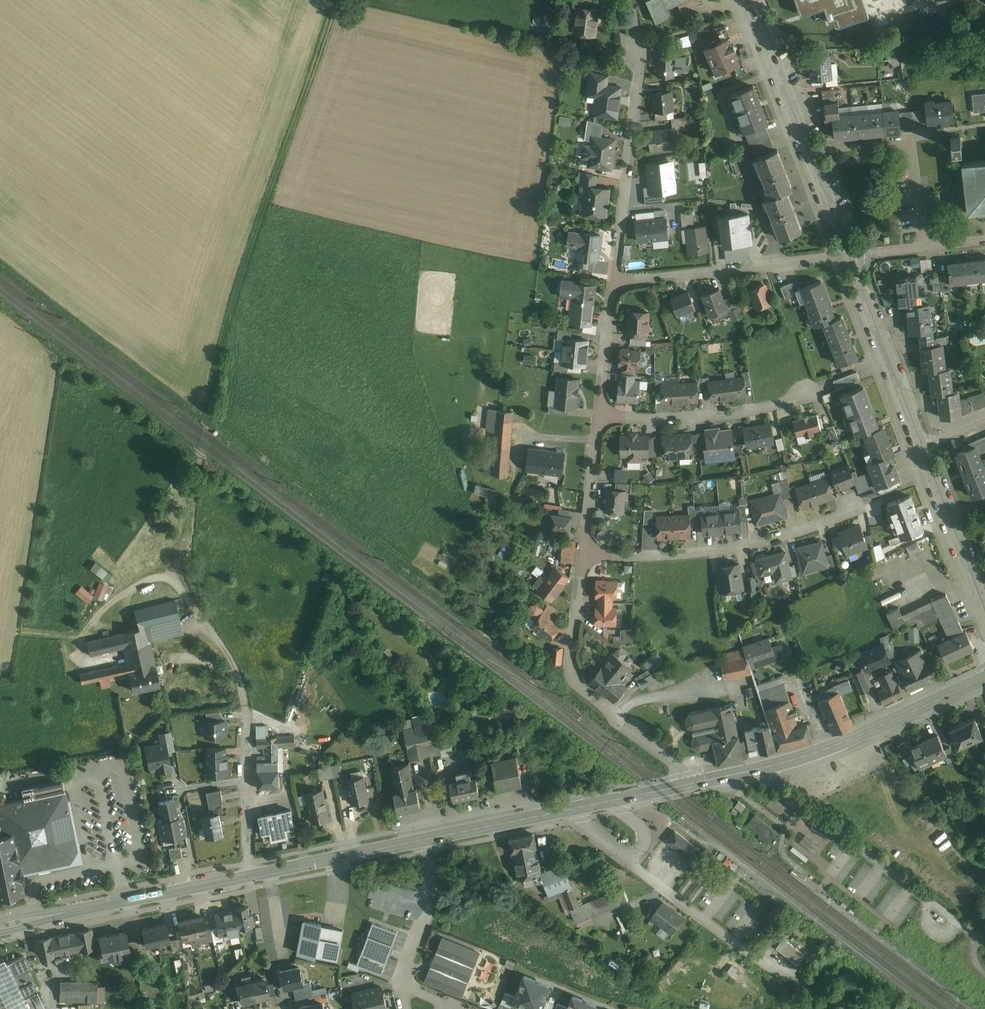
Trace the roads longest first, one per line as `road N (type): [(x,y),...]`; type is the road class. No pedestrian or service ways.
road 1 (track): [(343,0),(241,295),(179,584)]
road 2 (secondary): [(0,928),(426,838)]
road 3 (residential): [(759,769),(984,943)]
road 4 (residential): [(584,552),(732,548),(802,531),(856,505)]
road 5 (secondary): [(426,838),(690,784)]
road 6 (secondary): [(759,769),(836,746),(984,678)]
road 7 (residential): [(614,283),(637,47)]
road 8 (residential): [(614,283),(848,256)]
road 9 (residential): [(600,416),(721,415),(812,392)]
road 10 (tertiary): [(921,449),(848,256)]
road 11 (residential): [(806,150),(902,143),(923,249)]
road 12 (residential): [(613,720),(578,691),(569,667),(584,552)]
road 13 (residential): [(407,1008),(403,982),(433,887),(426,838)]
road 14 (tertiary): [(984,608),(921,449)]
road 15 (tertiary): [(806,150),(750,0)]
road 16 (residential): [(584,552),(600,416)]
road 17 (residential): [(600,416),(614,283)]

